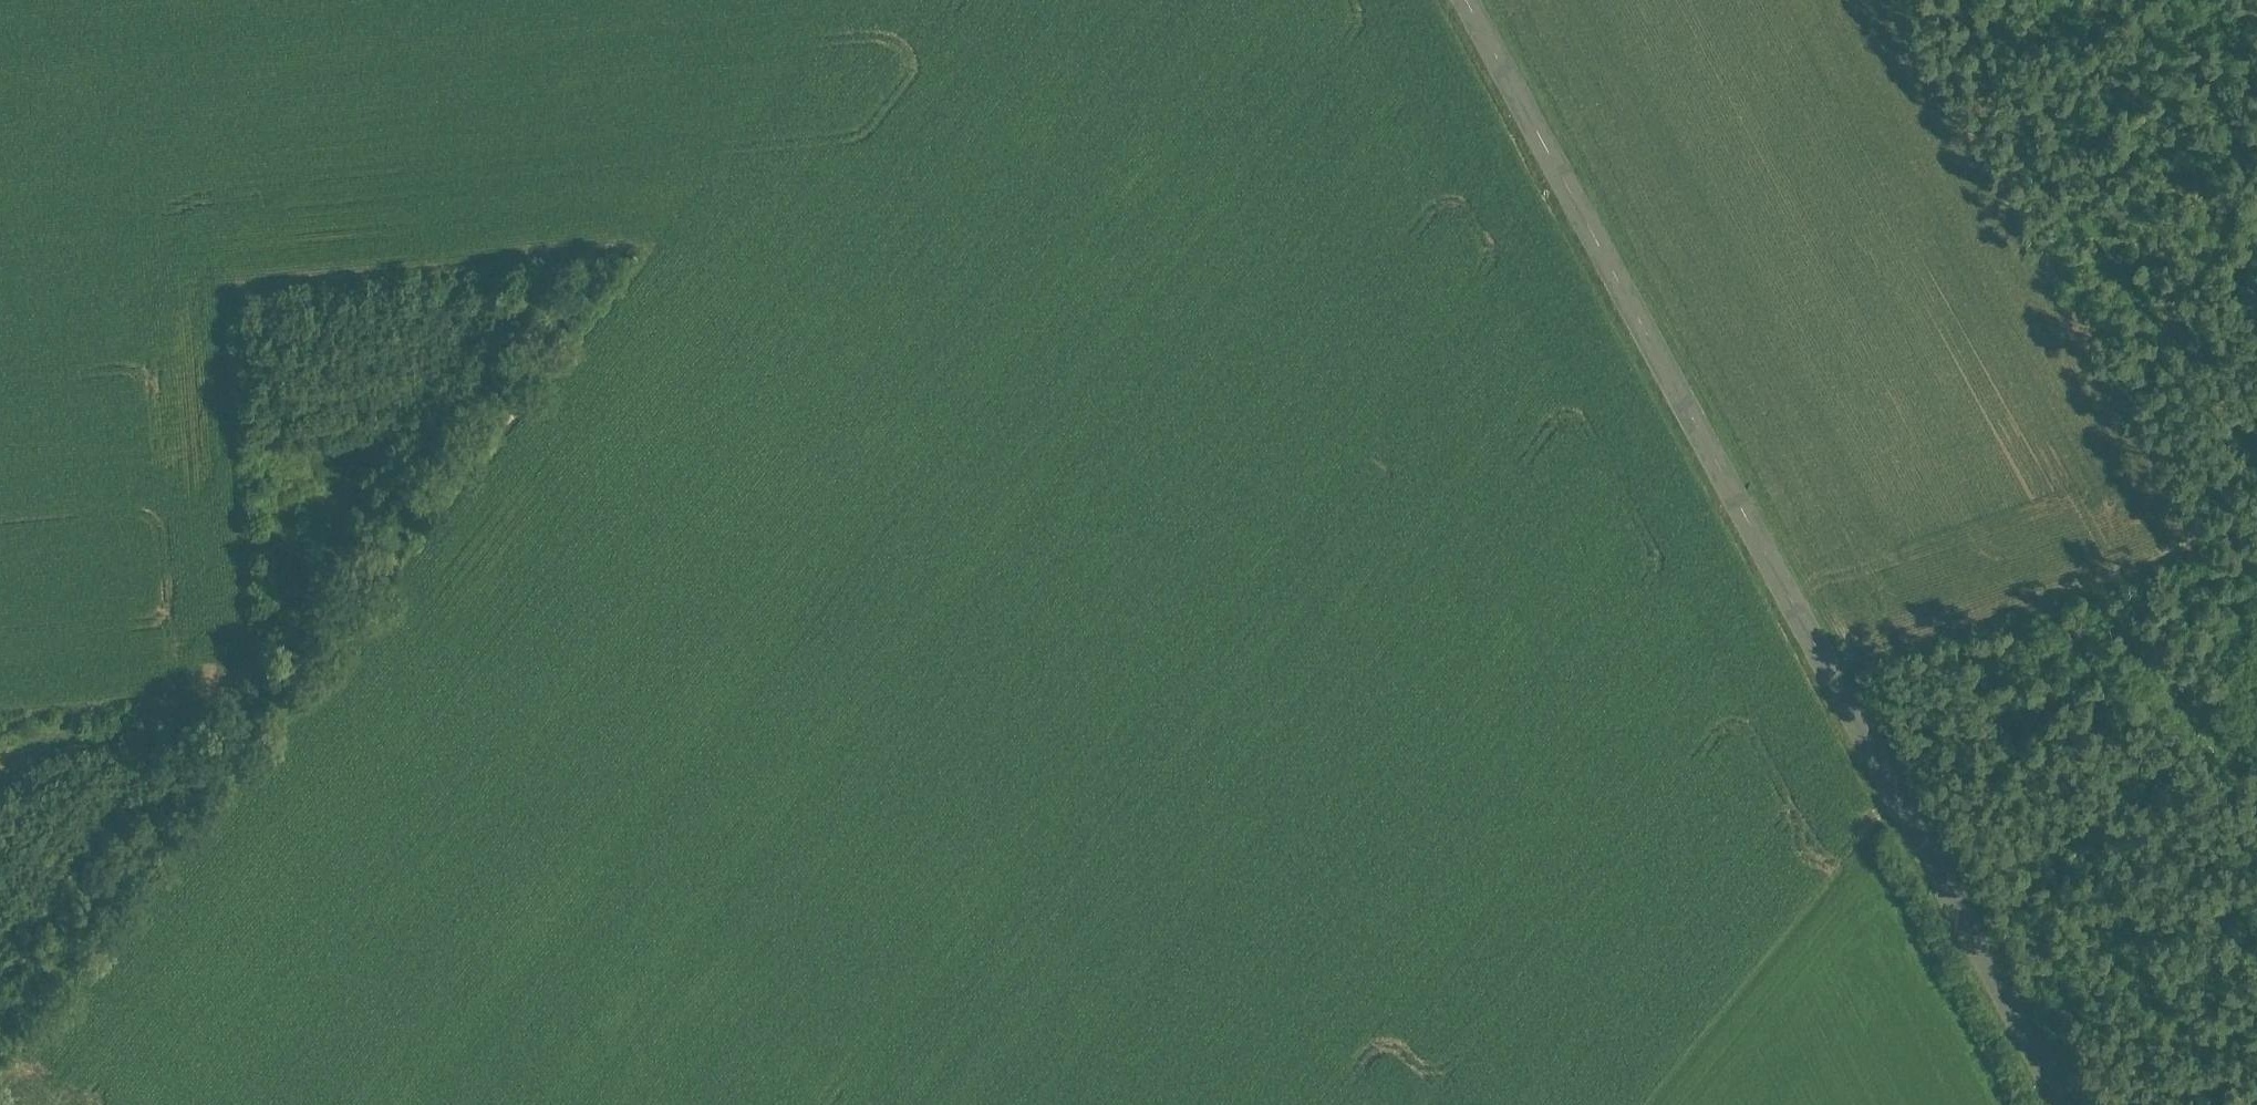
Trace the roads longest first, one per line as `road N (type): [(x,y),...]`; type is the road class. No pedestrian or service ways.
road 1 (residential): [(1472,0),(2068,1104)]

